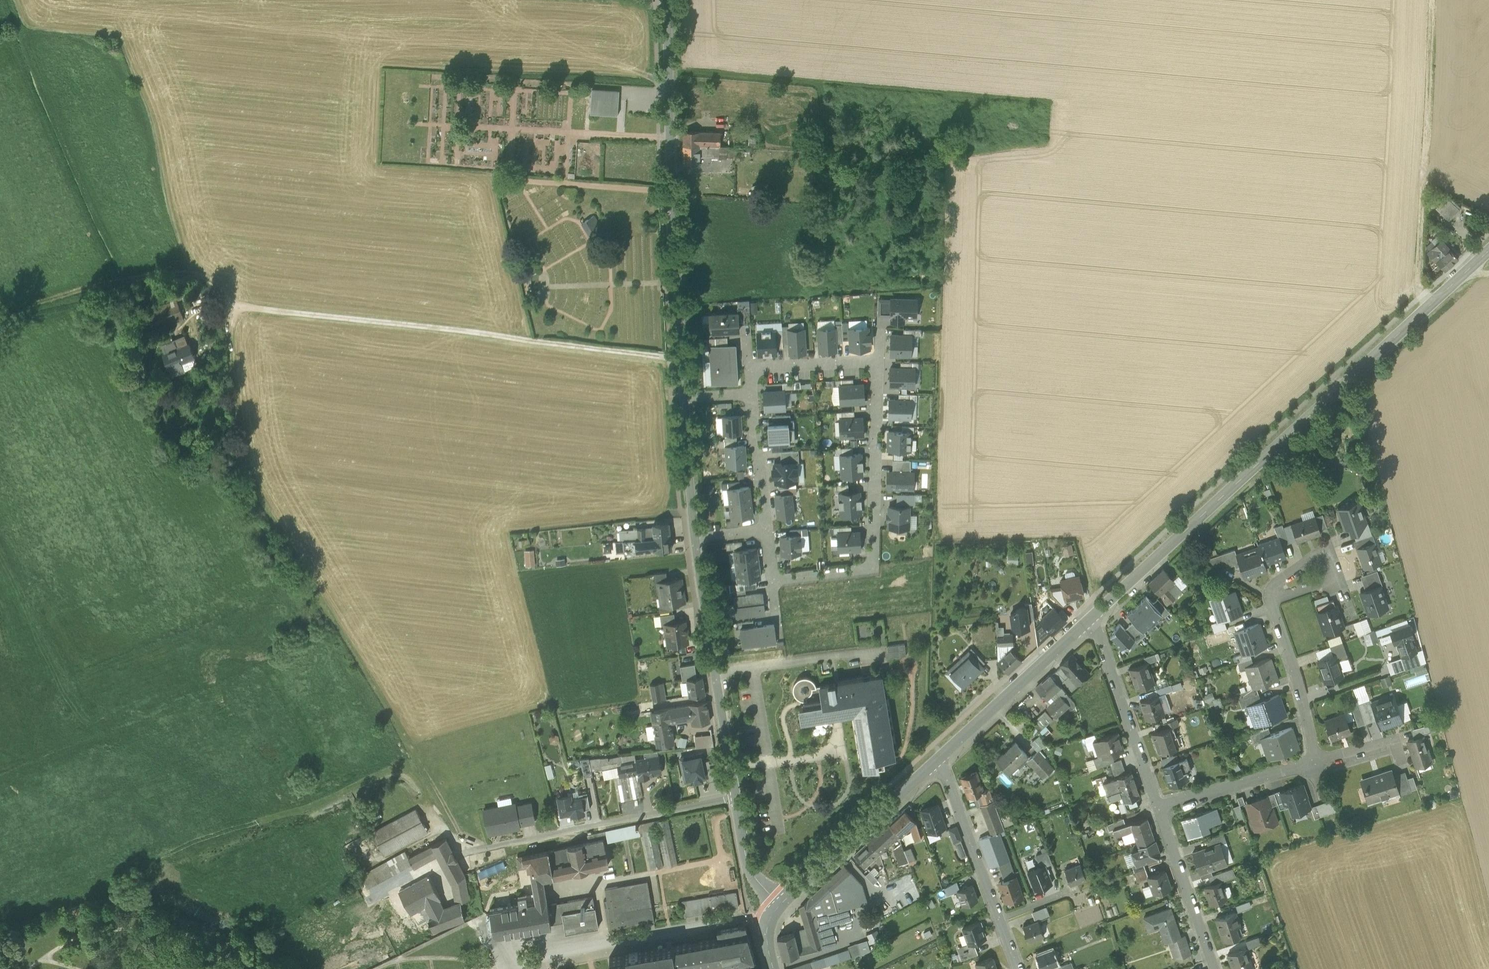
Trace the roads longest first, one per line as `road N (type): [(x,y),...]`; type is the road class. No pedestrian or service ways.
road 1 (track): [(221,304),(241,460),(468,851)]
road 2 (tertiary): [(1488,252),(1092,617)]
road 3 (tertiary): [(685,399),(668,0)]
road 4 (residential): [(774,579),(873,569),(879,360)]
road 5 (track): [(1433,0),(1422,296),(1429,306)]
road 6 (residential): [(737,800),(468,851)]
road 7 (tertiary): [(737,800),(695,539)]
road 8 (residential): [(1314,763),(1268,596),(1327,563)]
road 9 (track): [(221,304),(192,275),(110,284),(0,317)]
road 10 (residential): [(1018,968),(943,755)]
road 11 (tertiary): [(943,755),(779,905)]
road 12 (residential): [(1092,617),(1161,811)]
road 13 (tertiary): [(1092,617),(943,755)]
road 14 (residential): [(1161,811),(1215,968)]
road 15 (residential): [(1161,811),(1314,763)]
road 16 (tertiary): [(695,539),(685,399)]
road 17 (residential): [(768,531),(753,396)]
road 18 (residential): [(879,360),(750,369)]

